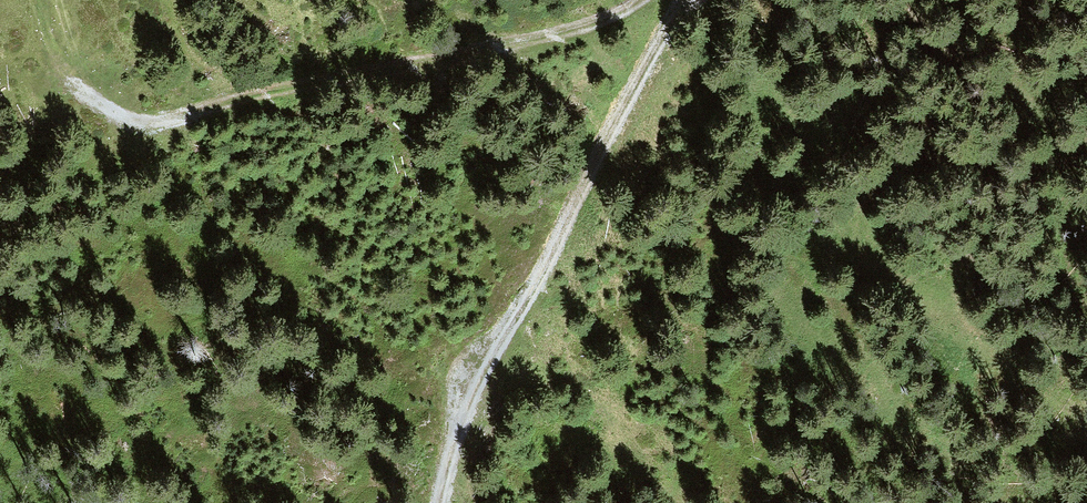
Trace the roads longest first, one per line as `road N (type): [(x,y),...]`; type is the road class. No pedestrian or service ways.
road 1 (track): [(640,0),(585,28),(262,93),(146,125),(77,88)]
road 2 (track): [(440,502),(479,380),(539,283),(639,77),(691,0)]

